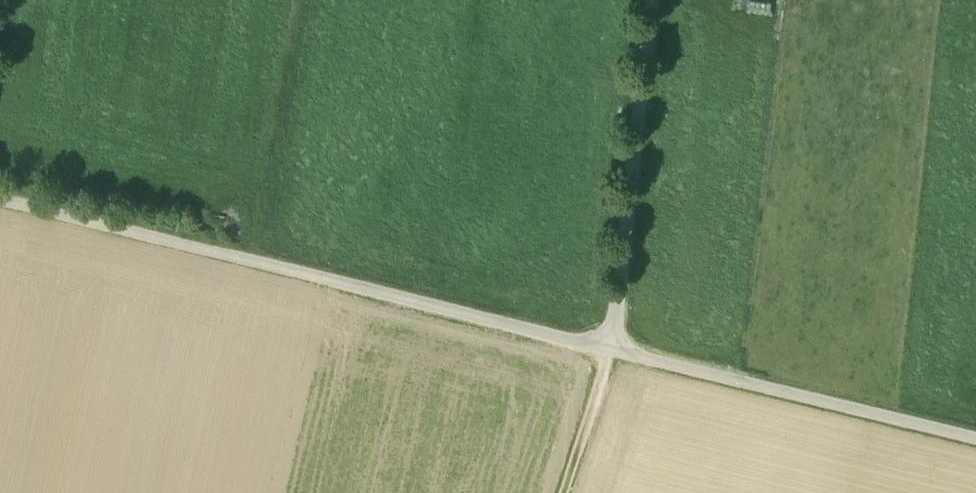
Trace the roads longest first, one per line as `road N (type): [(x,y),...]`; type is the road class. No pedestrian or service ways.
road 1 (track): [(975,439),(0,199)]
road 2 (track): [(560,492),(607,347),(650,0)]
road 3 (track): [(265,264),(313,0)]

